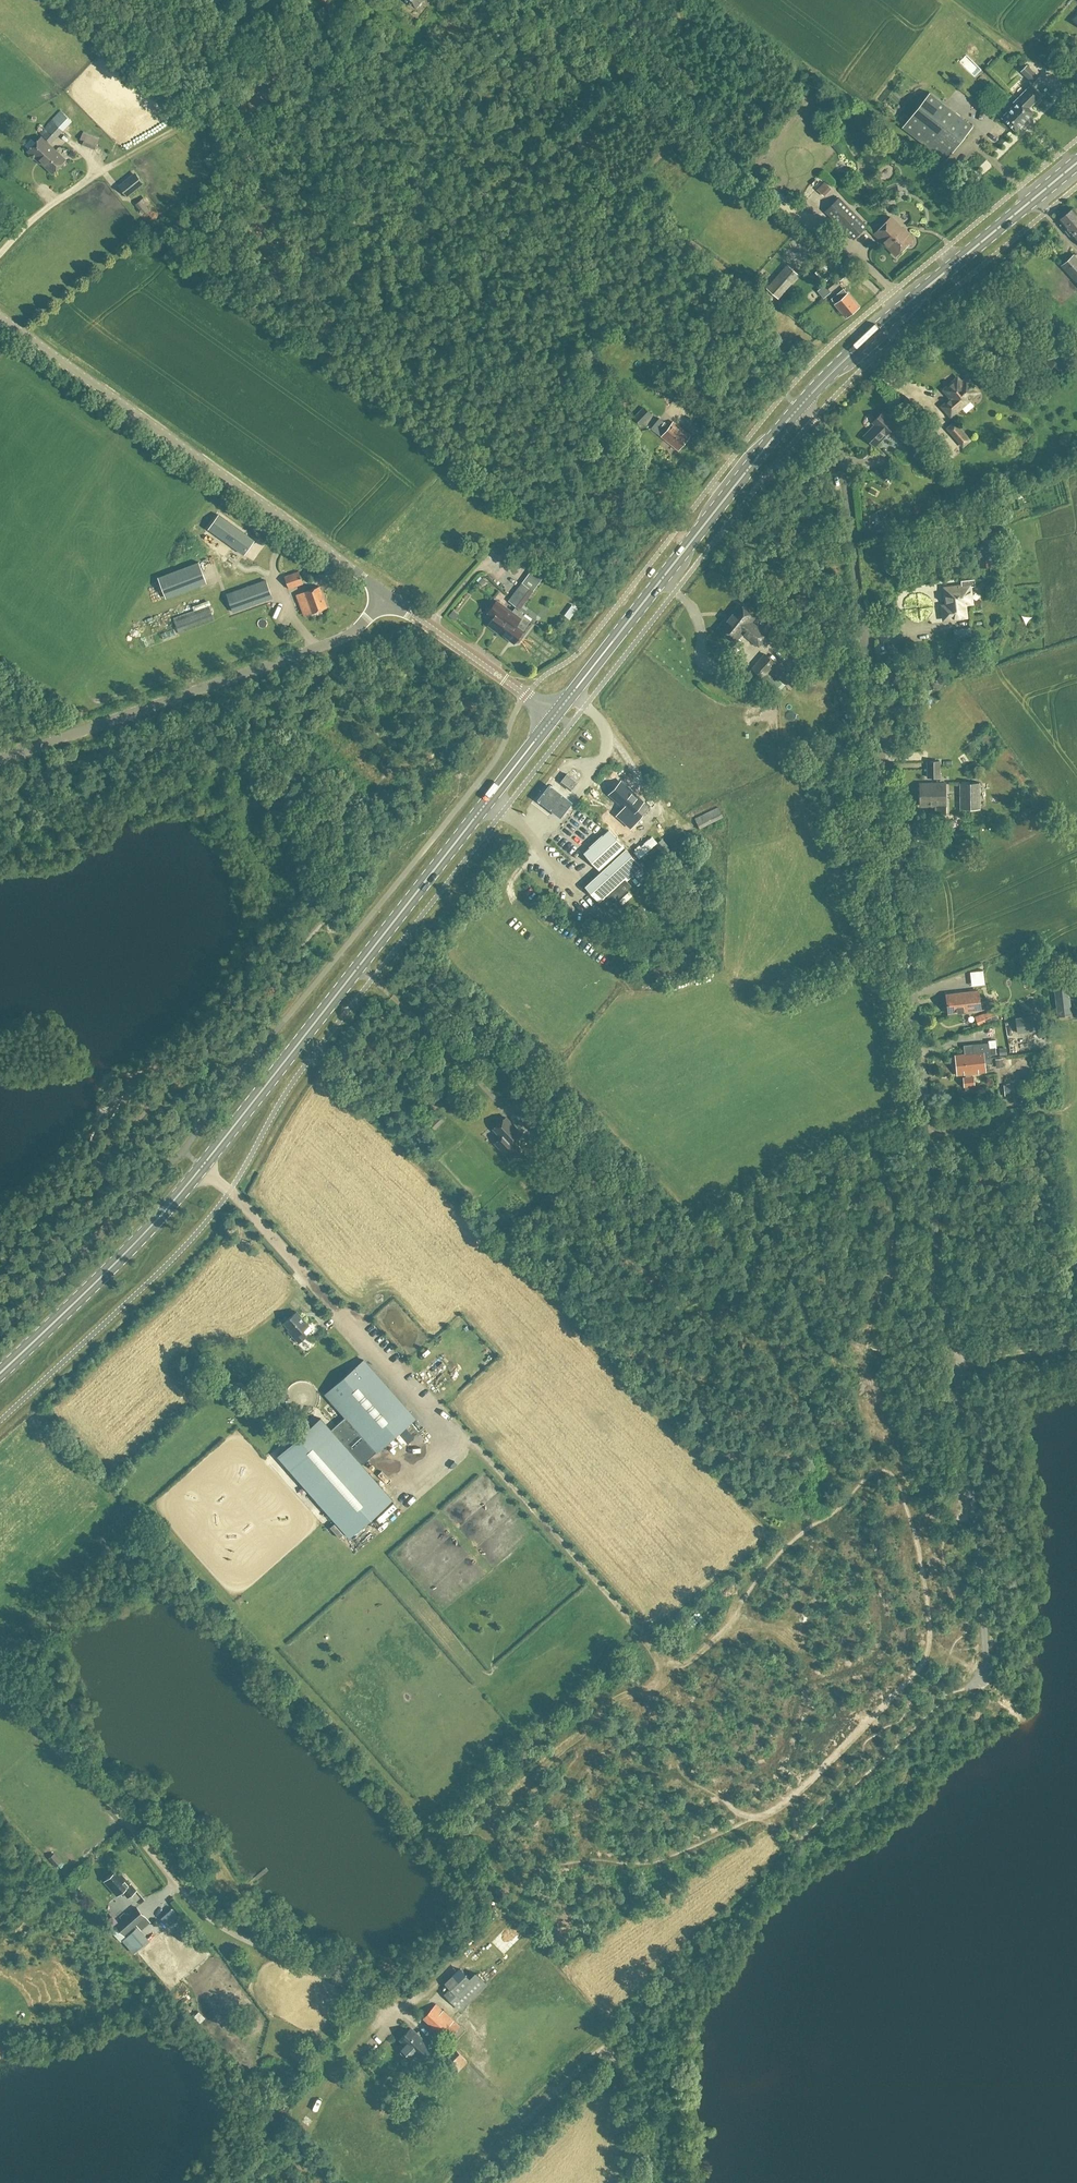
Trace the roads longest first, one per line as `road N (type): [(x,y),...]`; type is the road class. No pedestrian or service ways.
road 1 (unclassified): [(965,1689),(987,1669),(972,1512),(843,468),(829,437),(798,408)]
road 2 (primary): [(0,1369),(158,1219),(554,715)]
road 3 (track): [(411,2019),(211,1919),(0,1688)]
road 4 (unclassified): [(388,592),(0,320)]
road 5 (unclassified): [(0,757),(332,639),(363,622),(388,592)]
road 6 (primary): [(554,715),(798,408)]
road 7 (primary): [(798,408),(871,335),(1076,164)]
road 8 (unclassified): [(554,715),(388,592)]
road 9 (unclassified): [(607,2040),(462,2182)]
road 10 (track): [(704,1949),(607,2040)]

